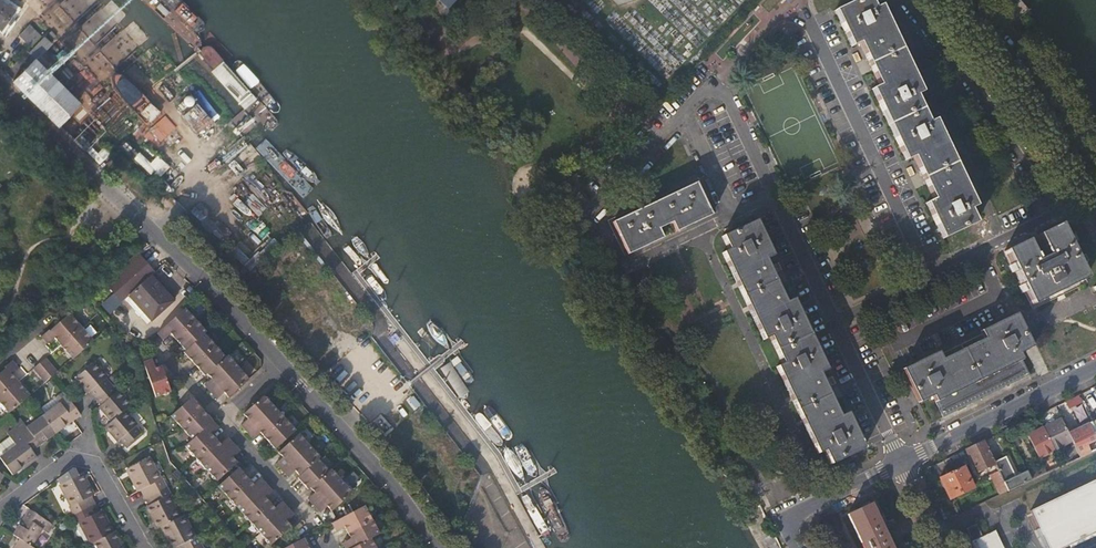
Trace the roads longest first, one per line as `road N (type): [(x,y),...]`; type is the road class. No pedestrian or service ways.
road 1 (residential): [(283,366),(193,264),(0,81)]
road 2 (unclassified): [(803,10),(931,277)]
road 3 (unclassified): [(835,323),(729,103),(714,90)]
road 4 (residential): [(905,0),(966,74),(1056,214)]
road 5 (residential): [(438,547),(283,366)]
road 6 (residential): [(1095,367),(902,461)]
road 7 (tertiary): [(1095,164),(974,0)]
road 8 (unclassified): [(585,221),(714,90)]
road 9 (unclassified): [(902,461),(835,323)]
road 10 (unclassified): [(1056,214),(931,277)]
road 11 (residential): [(311,524),(224,419)]
road 12 (residential): [(902,461),(789,523)]

